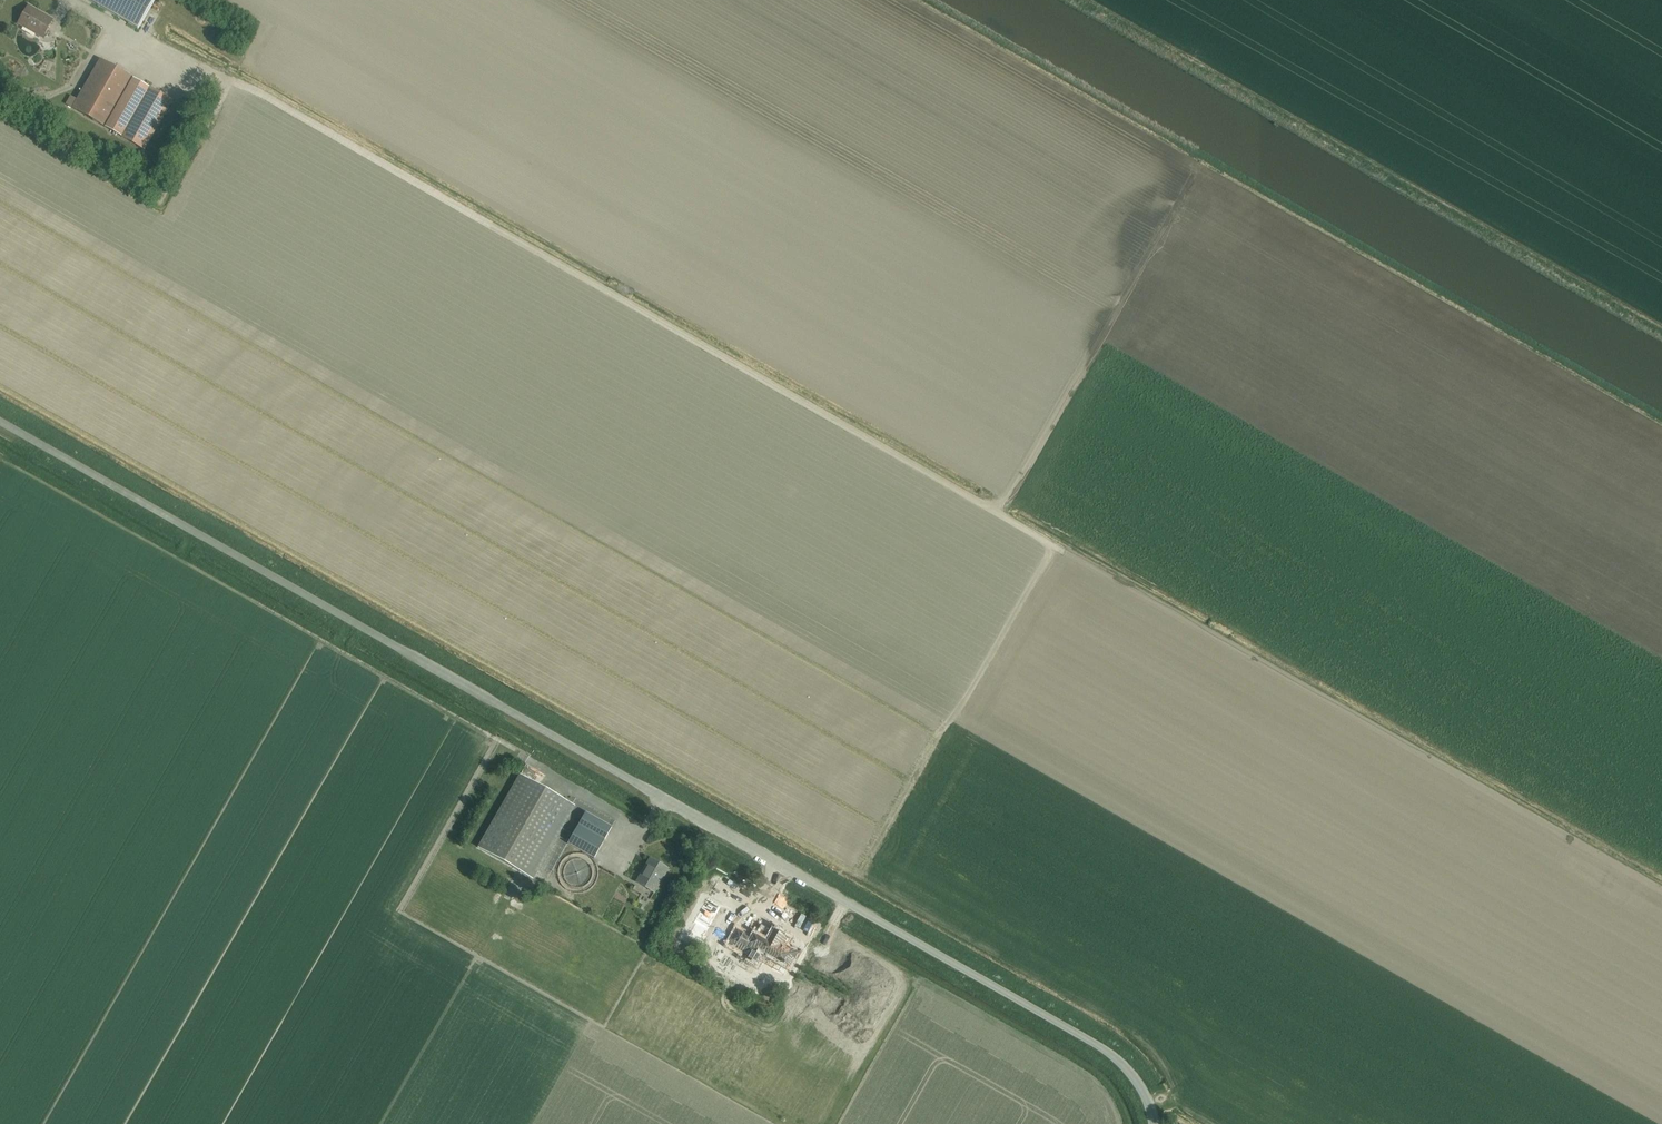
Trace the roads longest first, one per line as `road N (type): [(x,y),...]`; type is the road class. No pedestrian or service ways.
road 1 (unclassified): [(1153,1123),(1137,1083),(1106,1051),(0,421)]

